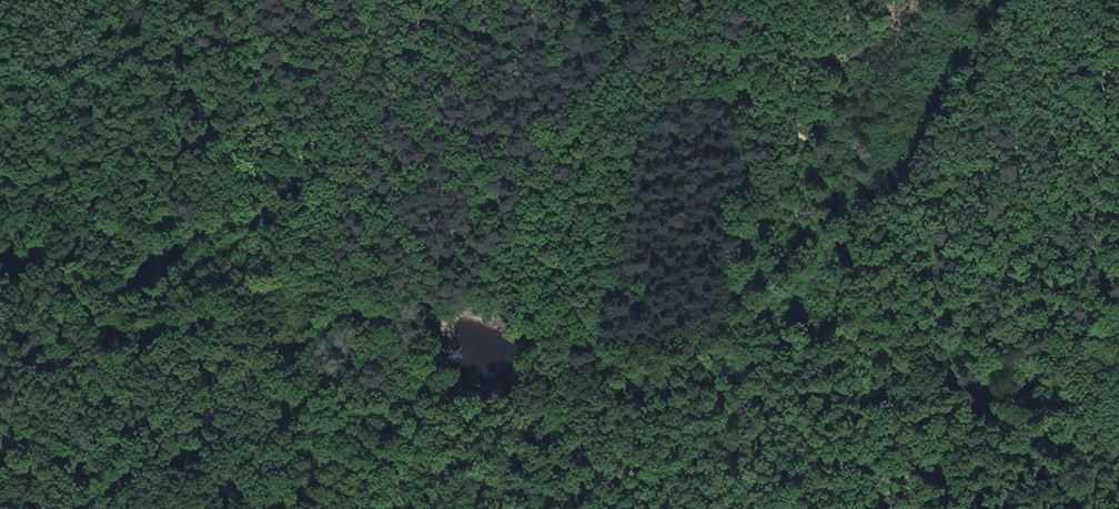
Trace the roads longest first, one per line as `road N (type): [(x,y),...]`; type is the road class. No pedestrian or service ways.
road 1 (track): [(1118,390),(1062,385),(1031,312),(1007,282),(915,236),(827,149),(753,112),(654,82),(463,0)]
road 2 (track): [(447,413),(422,302),(354,235),(311,157),(254,0)]
road 3 (track): [(888,0),(839,17),(790,127)]
road 4 (track): [(1054,0),(979,31),(913,0)]

